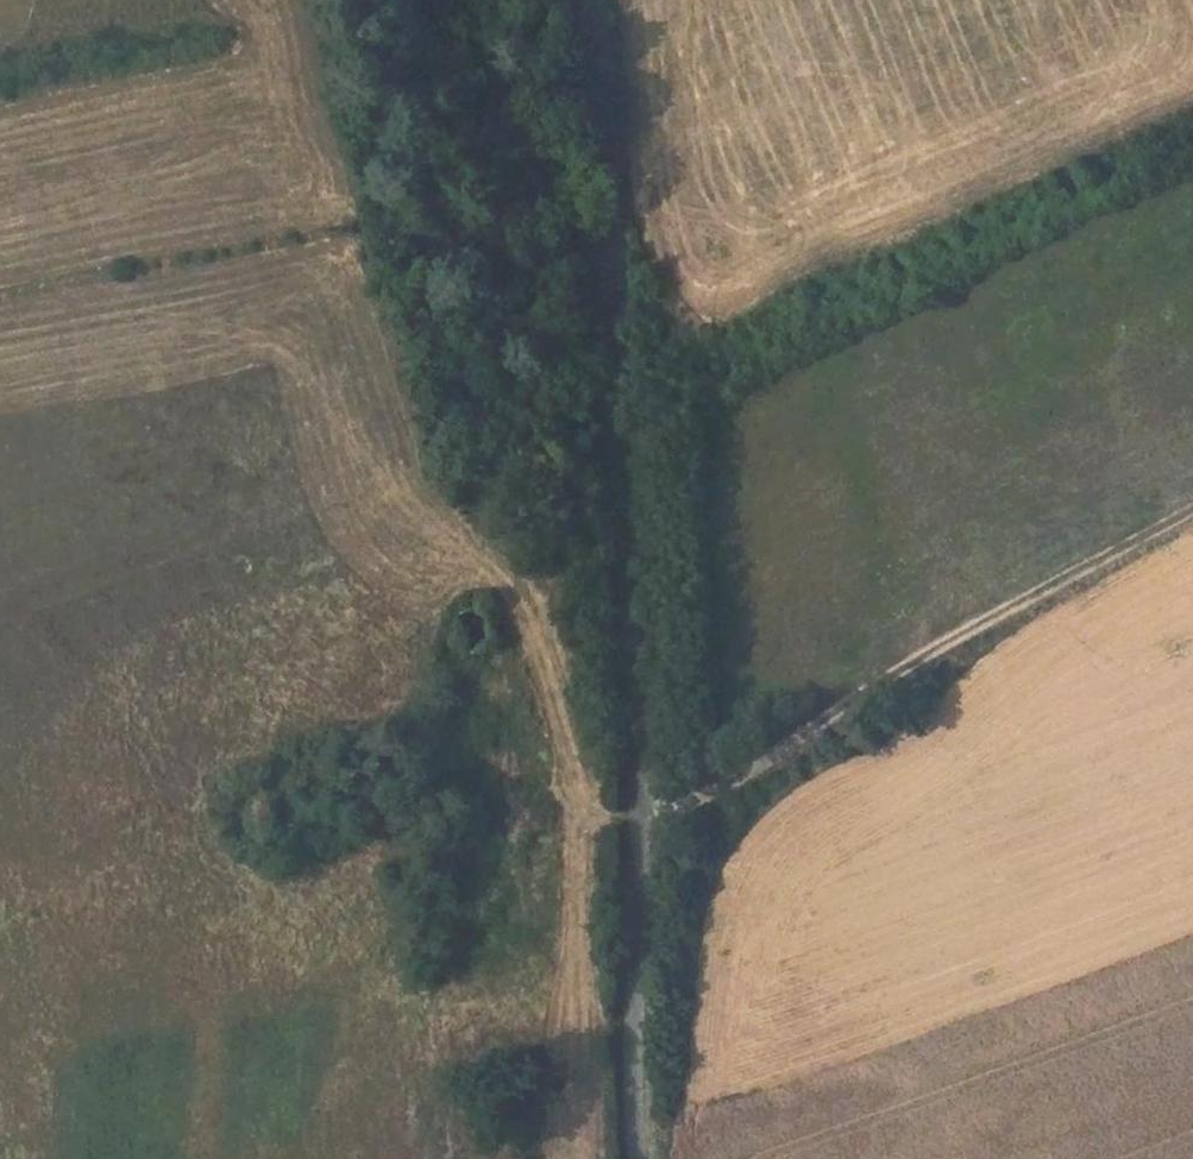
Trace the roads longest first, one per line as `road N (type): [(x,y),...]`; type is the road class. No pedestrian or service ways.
road 1 (unclassified): [(637,1158),(630,728),(586,0)]
road 2 (track): [(631,813),(708,797),(915,662),(1192,515)]

